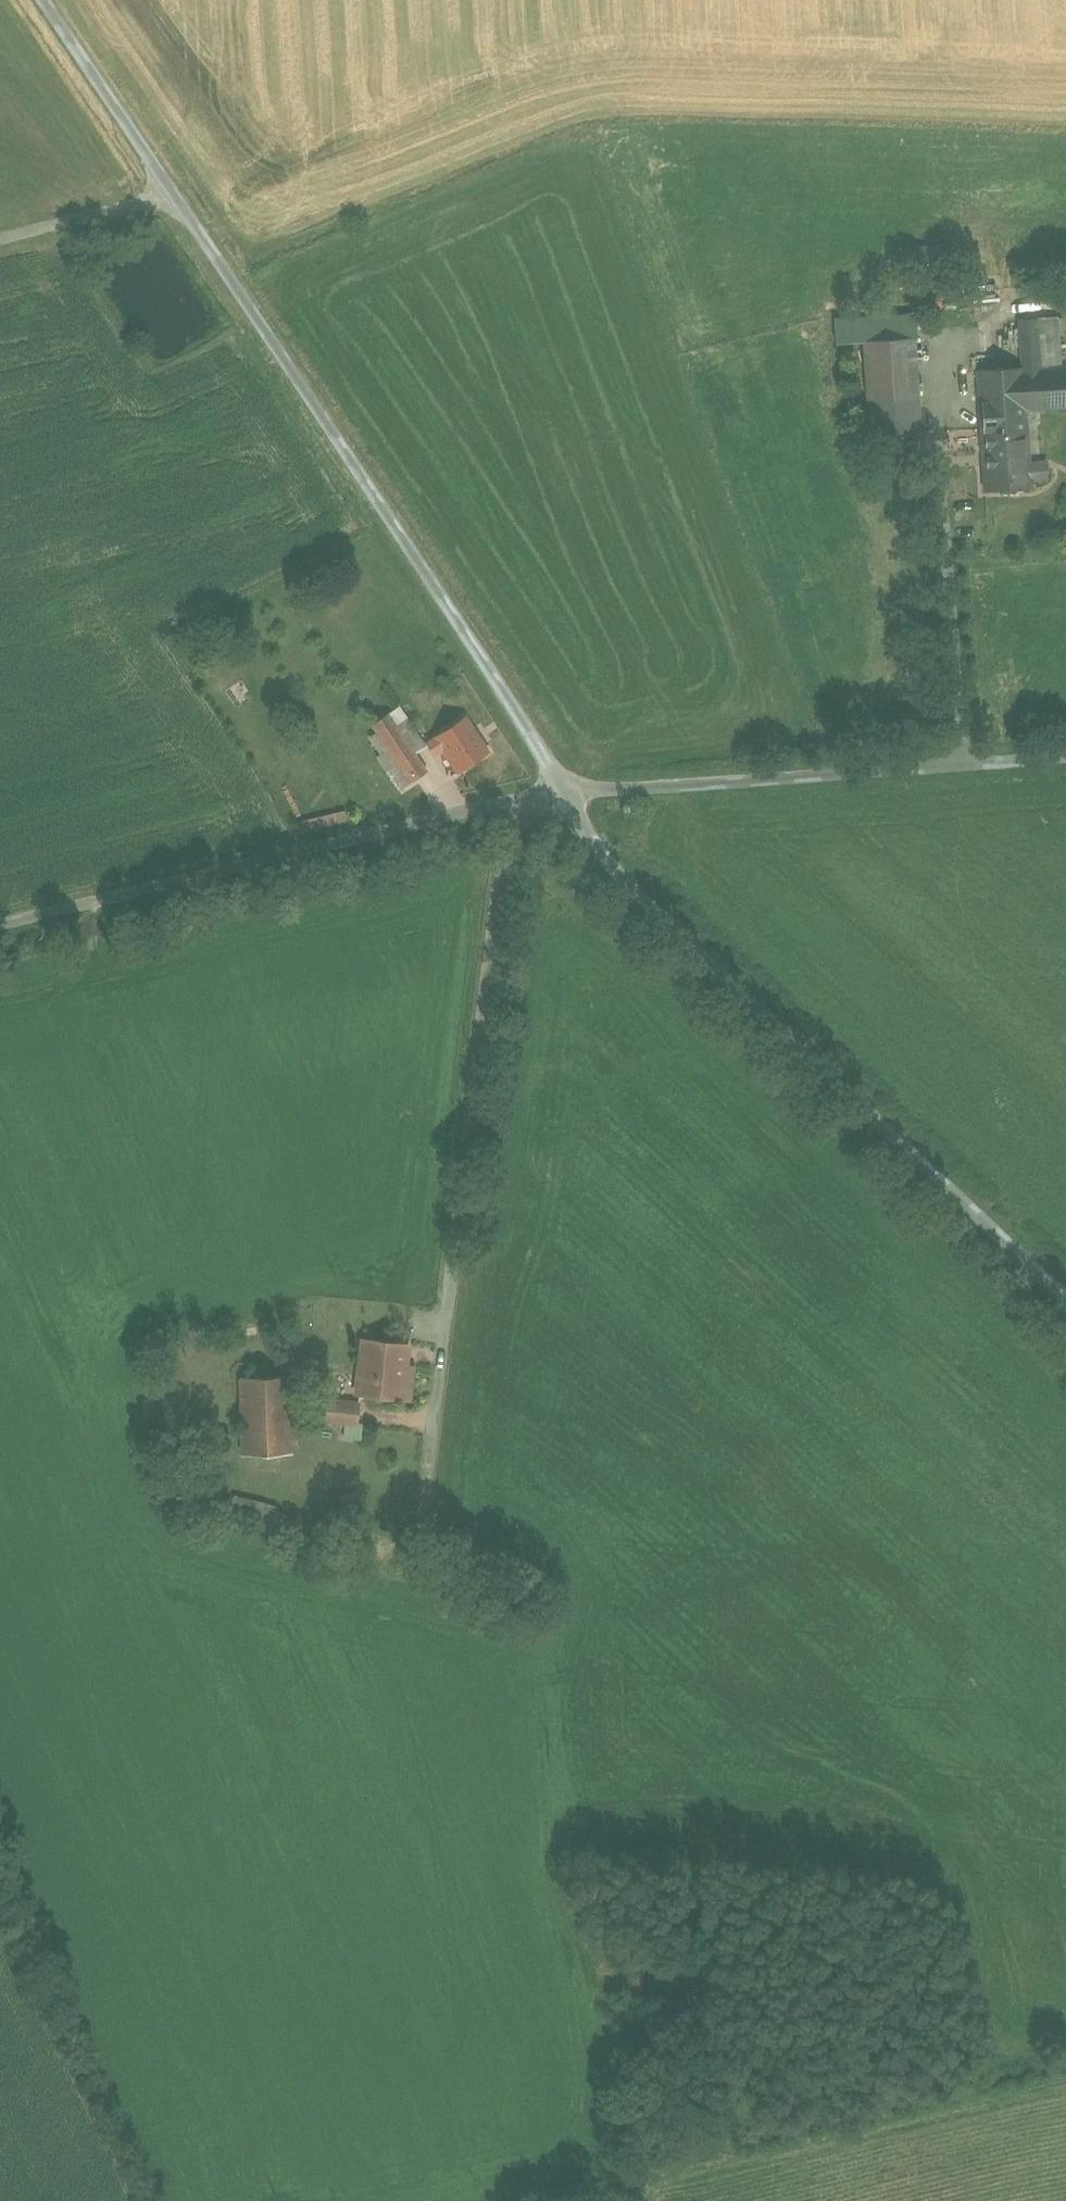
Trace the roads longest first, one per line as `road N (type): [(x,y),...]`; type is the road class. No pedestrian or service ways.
road 1 (unclassified): [(45,0),(568,794)]
road 2 (unclassified): [(568,794),(619,883),(1065,1303)]
road 3 (unclassified): [(0,923),(568,794)]
road 4 (unclassified): [(568,794),(1065,759)]

